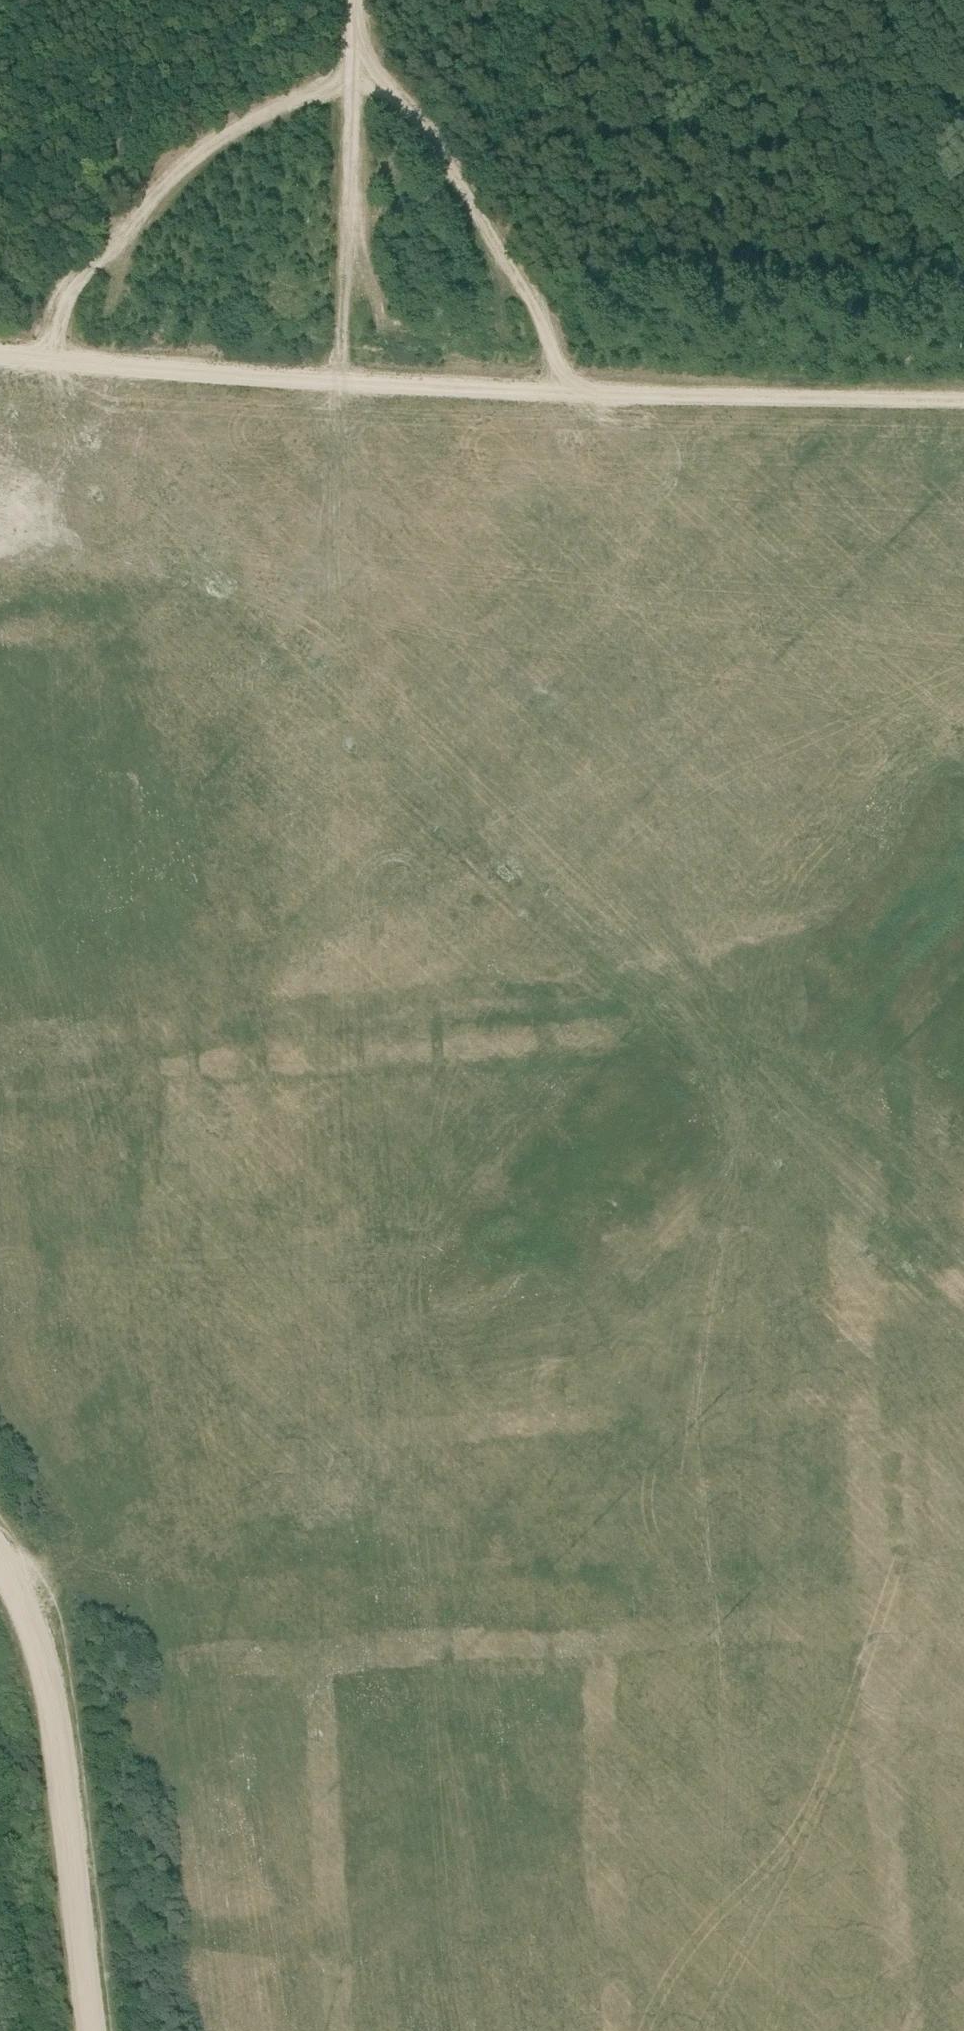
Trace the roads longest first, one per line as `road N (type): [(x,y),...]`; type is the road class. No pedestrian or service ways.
road 1 (track): [(0,347),(354,375),(963,405)]
road 2 (track): [(93,2030),(34,1619),(0,1552)]

